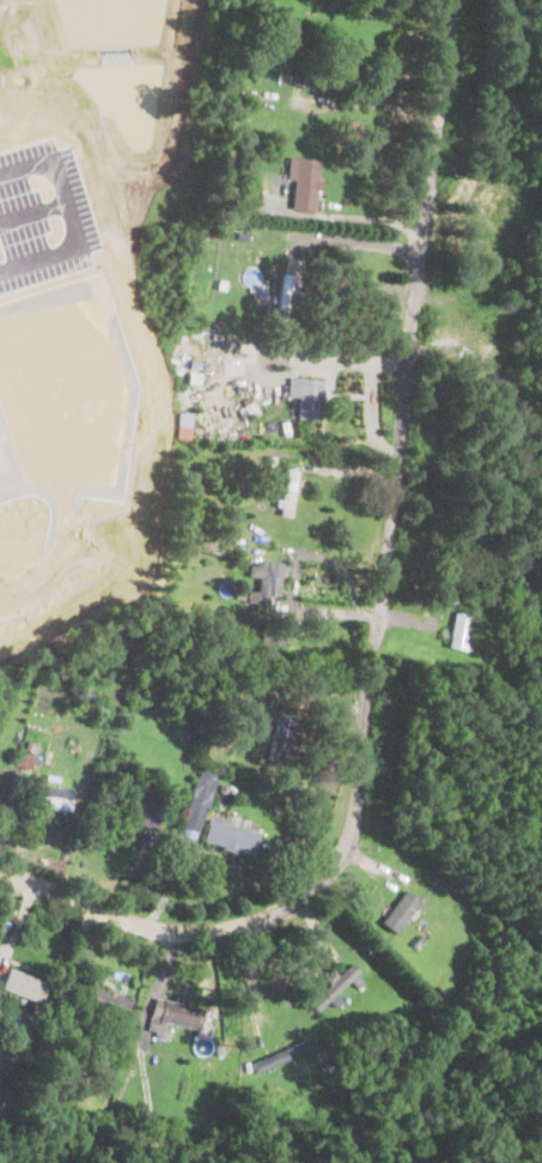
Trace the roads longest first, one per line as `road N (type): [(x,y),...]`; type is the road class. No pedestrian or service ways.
road 1 (residential): [(0,864),(158,926),(217,923),(291,894),(354,832),(448,0)]

